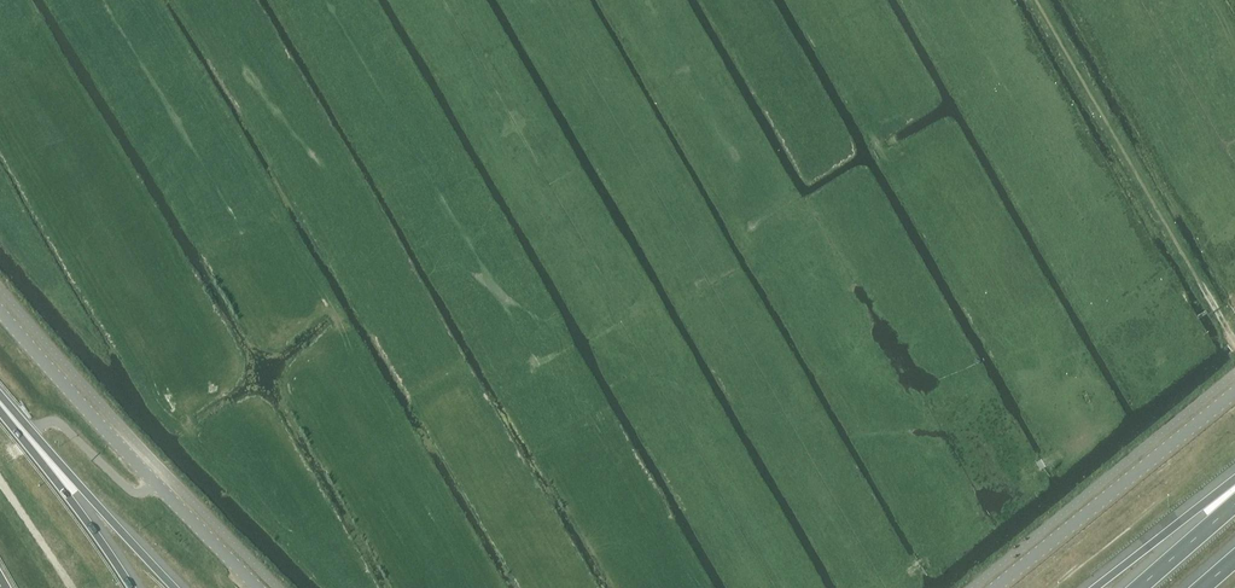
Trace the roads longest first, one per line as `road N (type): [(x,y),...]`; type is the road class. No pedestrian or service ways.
road 1 (unclassified): [(257,587),(0,312)]
road 2 (unclassified): [(1234,394),(995,587)]
road 3 (motorway): [(172,587),(0,397)]
road 4 (motorway): [(129,587),(0,411)]
road 5 (motorway): [(1234,484),(1096,587)]
road 6 (motorway): [(1234,505),(1139,587)]

